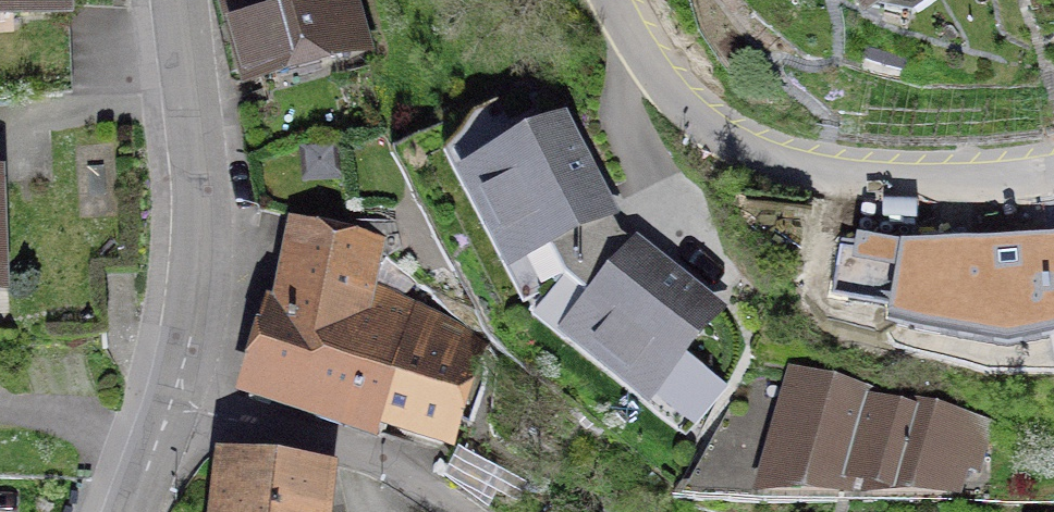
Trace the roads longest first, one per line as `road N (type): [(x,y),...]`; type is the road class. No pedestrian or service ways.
road 1 (residential): [(1053,171),(961,180),(851,171),(740,136),(676,86),(607,0)]
road 2 (residential): [(168,404),(191,345),(206,243),(182,0)]
road 3 (residential): [(461,511),(360,453),(168,404)]

